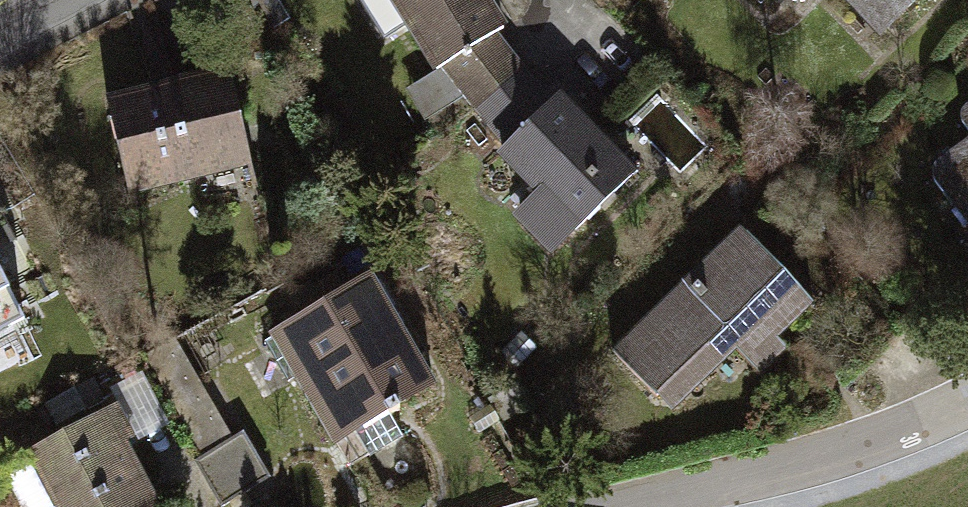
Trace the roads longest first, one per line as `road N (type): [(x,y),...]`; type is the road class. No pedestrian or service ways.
road 1 (residential): [(640,506),(895,437),(967,401)]

